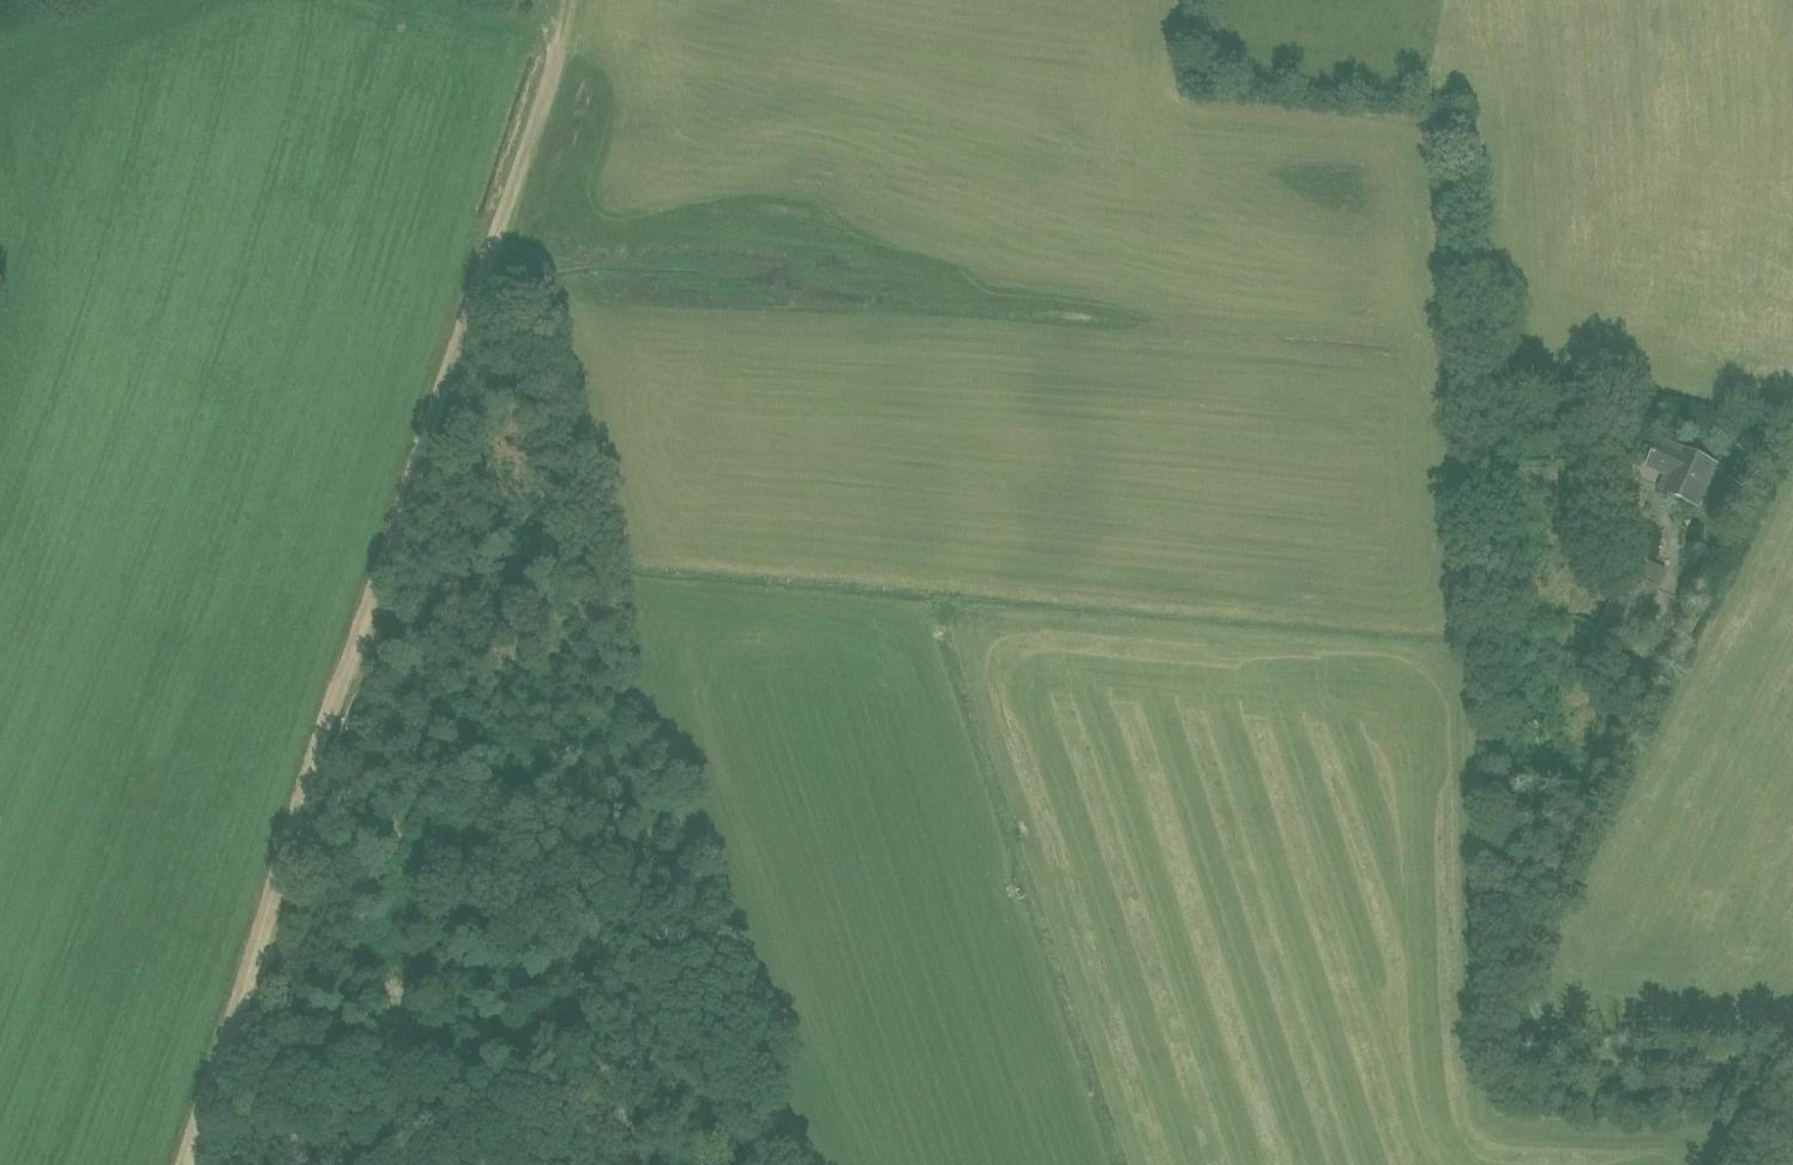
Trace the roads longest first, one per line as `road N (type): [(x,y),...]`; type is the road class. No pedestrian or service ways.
road 1 (track): [(187,1164),(570,0)]
road 2 (track): [(1792,1055),(1583,1051),(1543,1007),(1534,964),(1546,883),(1680,614)]

